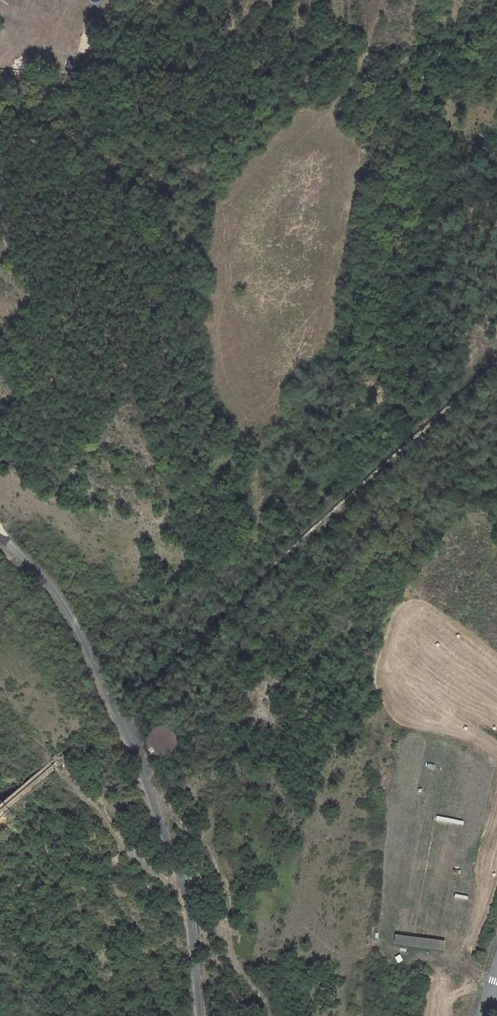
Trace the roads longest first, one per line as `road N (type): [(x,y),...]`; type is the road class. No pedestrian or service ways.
road 1 (unclassified): [(199,1015),(186,881),(143,763),(63,608),(0,534)]

